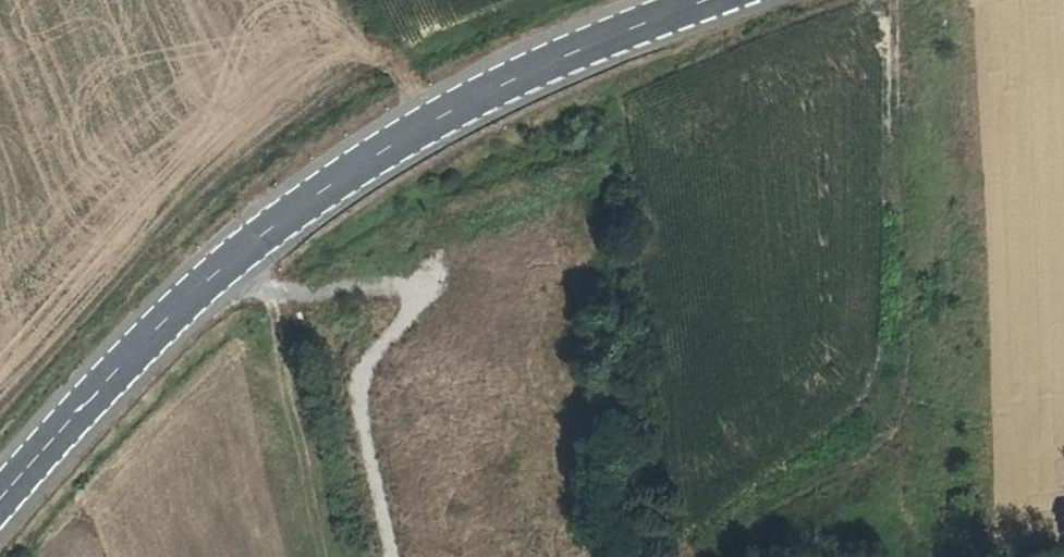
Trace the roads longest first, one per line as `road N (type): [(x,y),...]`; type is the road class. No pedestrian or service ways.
road 1 (tertiary): [(712,0),(608,37),(466,103),(266,233),(58,434),(0,503)]
road 2 (track): [(892,0),(901,433),(888,455),(904,556)]
road 3 (track): [(223,273),(308,296),(439,284),(508,390),(439,556)]
road 4 (track): [(888,455),(756,520)]

